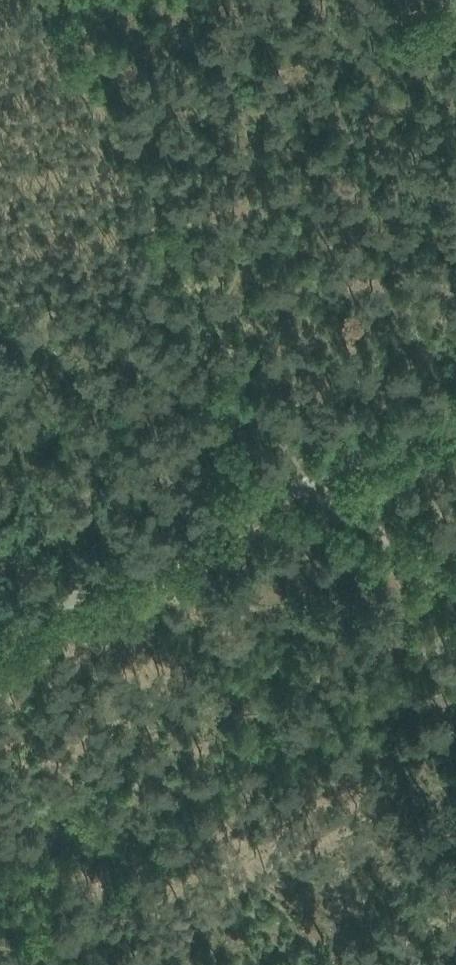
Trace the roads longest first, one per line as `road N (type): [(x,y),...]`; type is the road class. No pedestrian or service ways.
road 1 (track): [(455,580),(307,487)]

